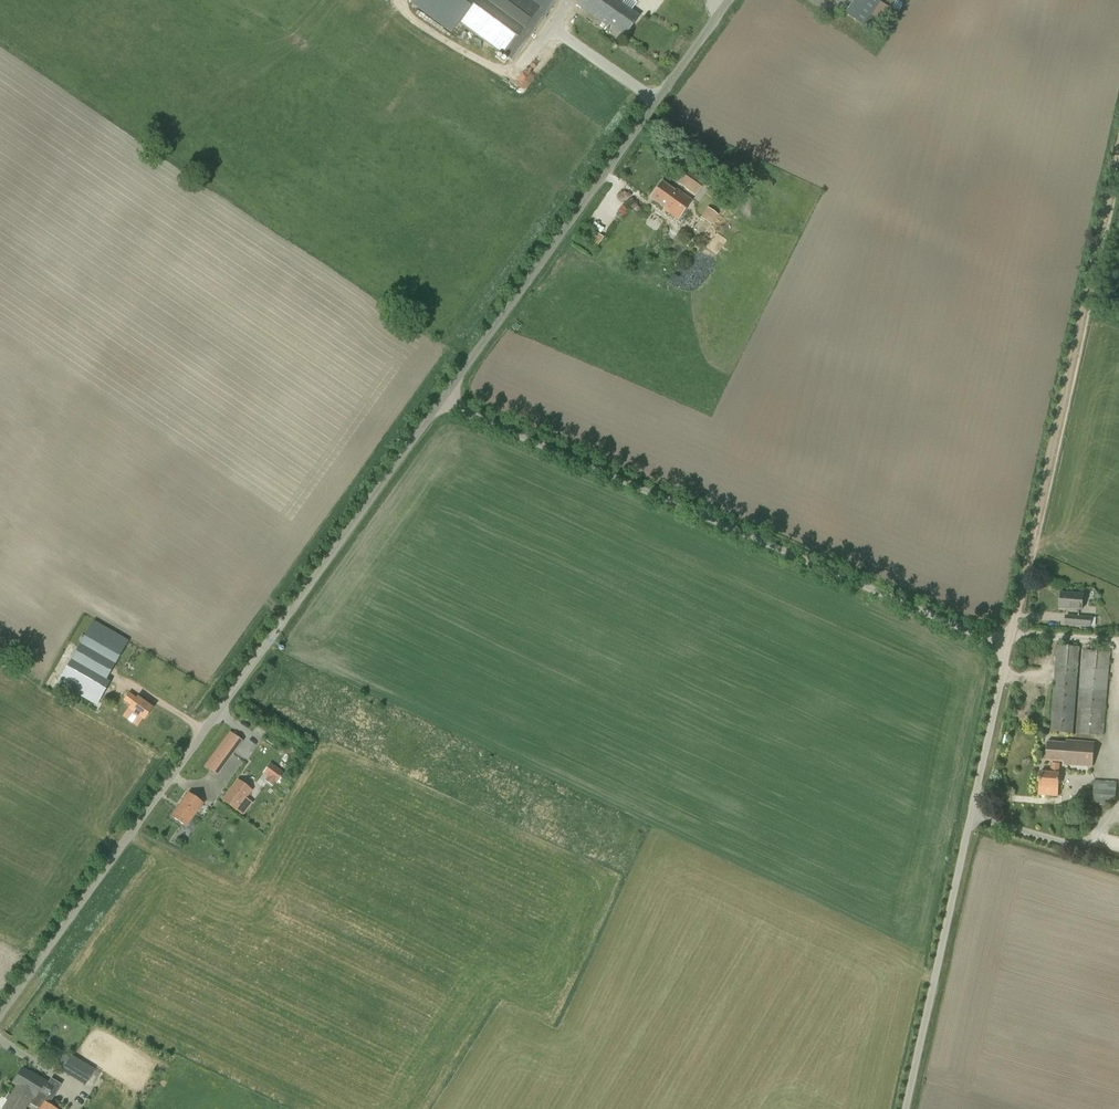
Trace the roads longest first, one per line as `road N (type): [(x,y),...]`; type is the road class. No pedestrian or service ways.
road 1 (unclassified): [(0,1014),(323,552),(441,402)]
road 2 (unclassified): [(1010,644),(441,402)]
road 3 (unclassified): [(441,402),(729,0)]
road 4 (unclassified): [(904,1108),(1010,644)]
road 5 (track): [(1017,610),(1118,158)]

